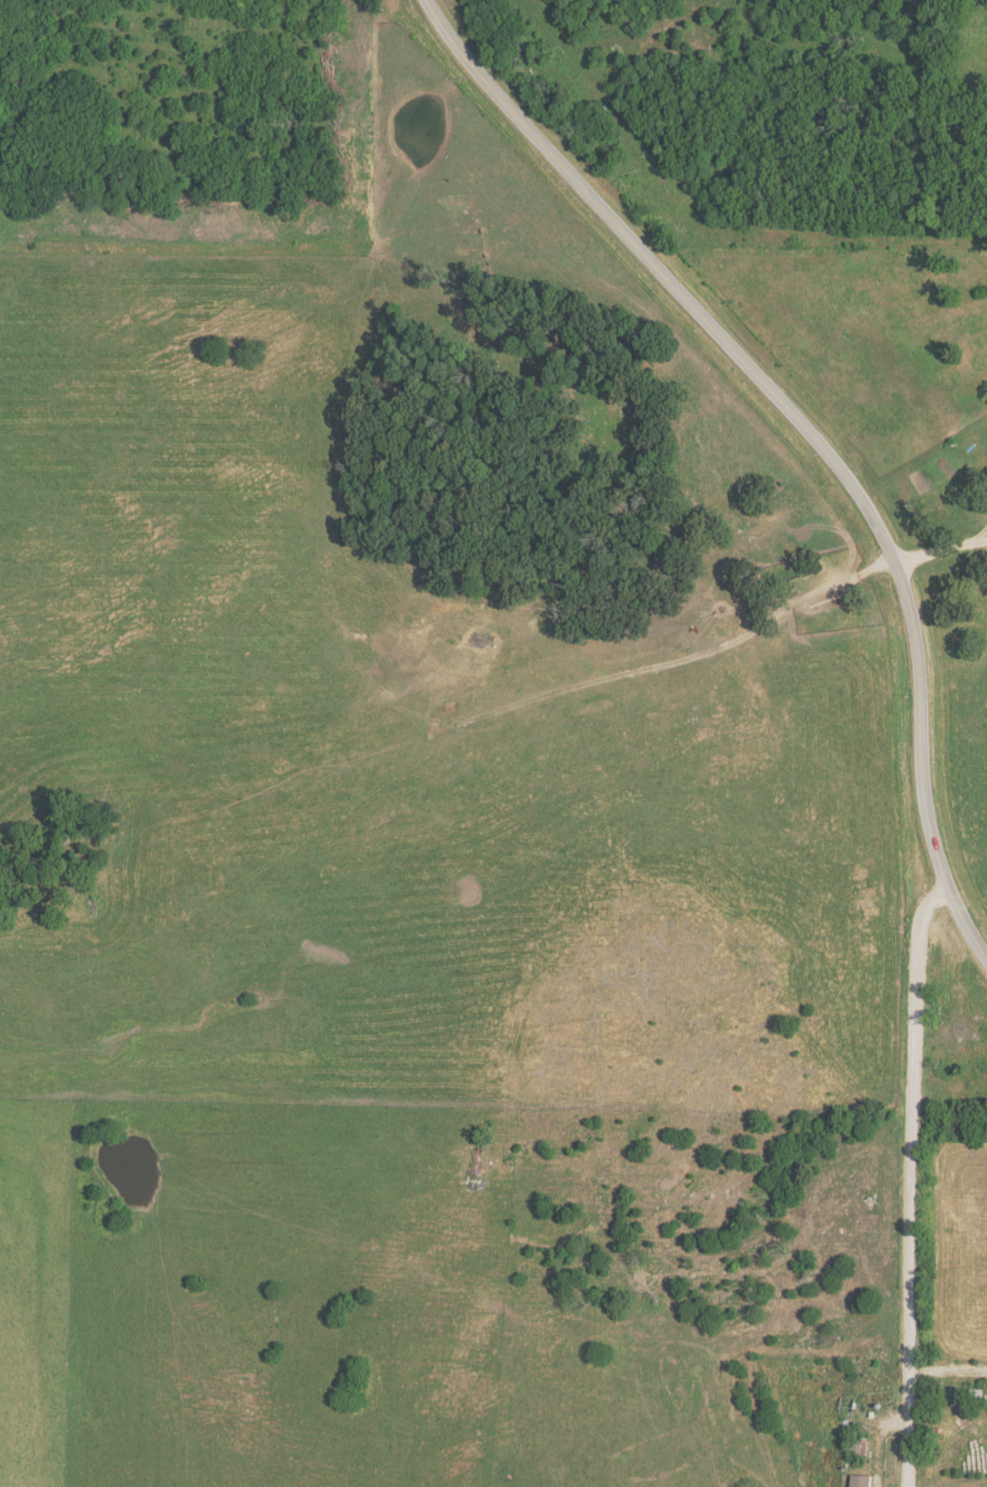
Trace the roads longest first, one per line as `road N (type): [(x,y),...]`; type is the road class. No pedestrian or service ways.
road 1 (tertiary): [(986,963),(927,815),(920,640),(880,530),(853,487),(722,338),(492,90),(427,0)]
road 2 (residential): [(907,1486),(916,1001),(924,927),(930,910),(953,894)]

